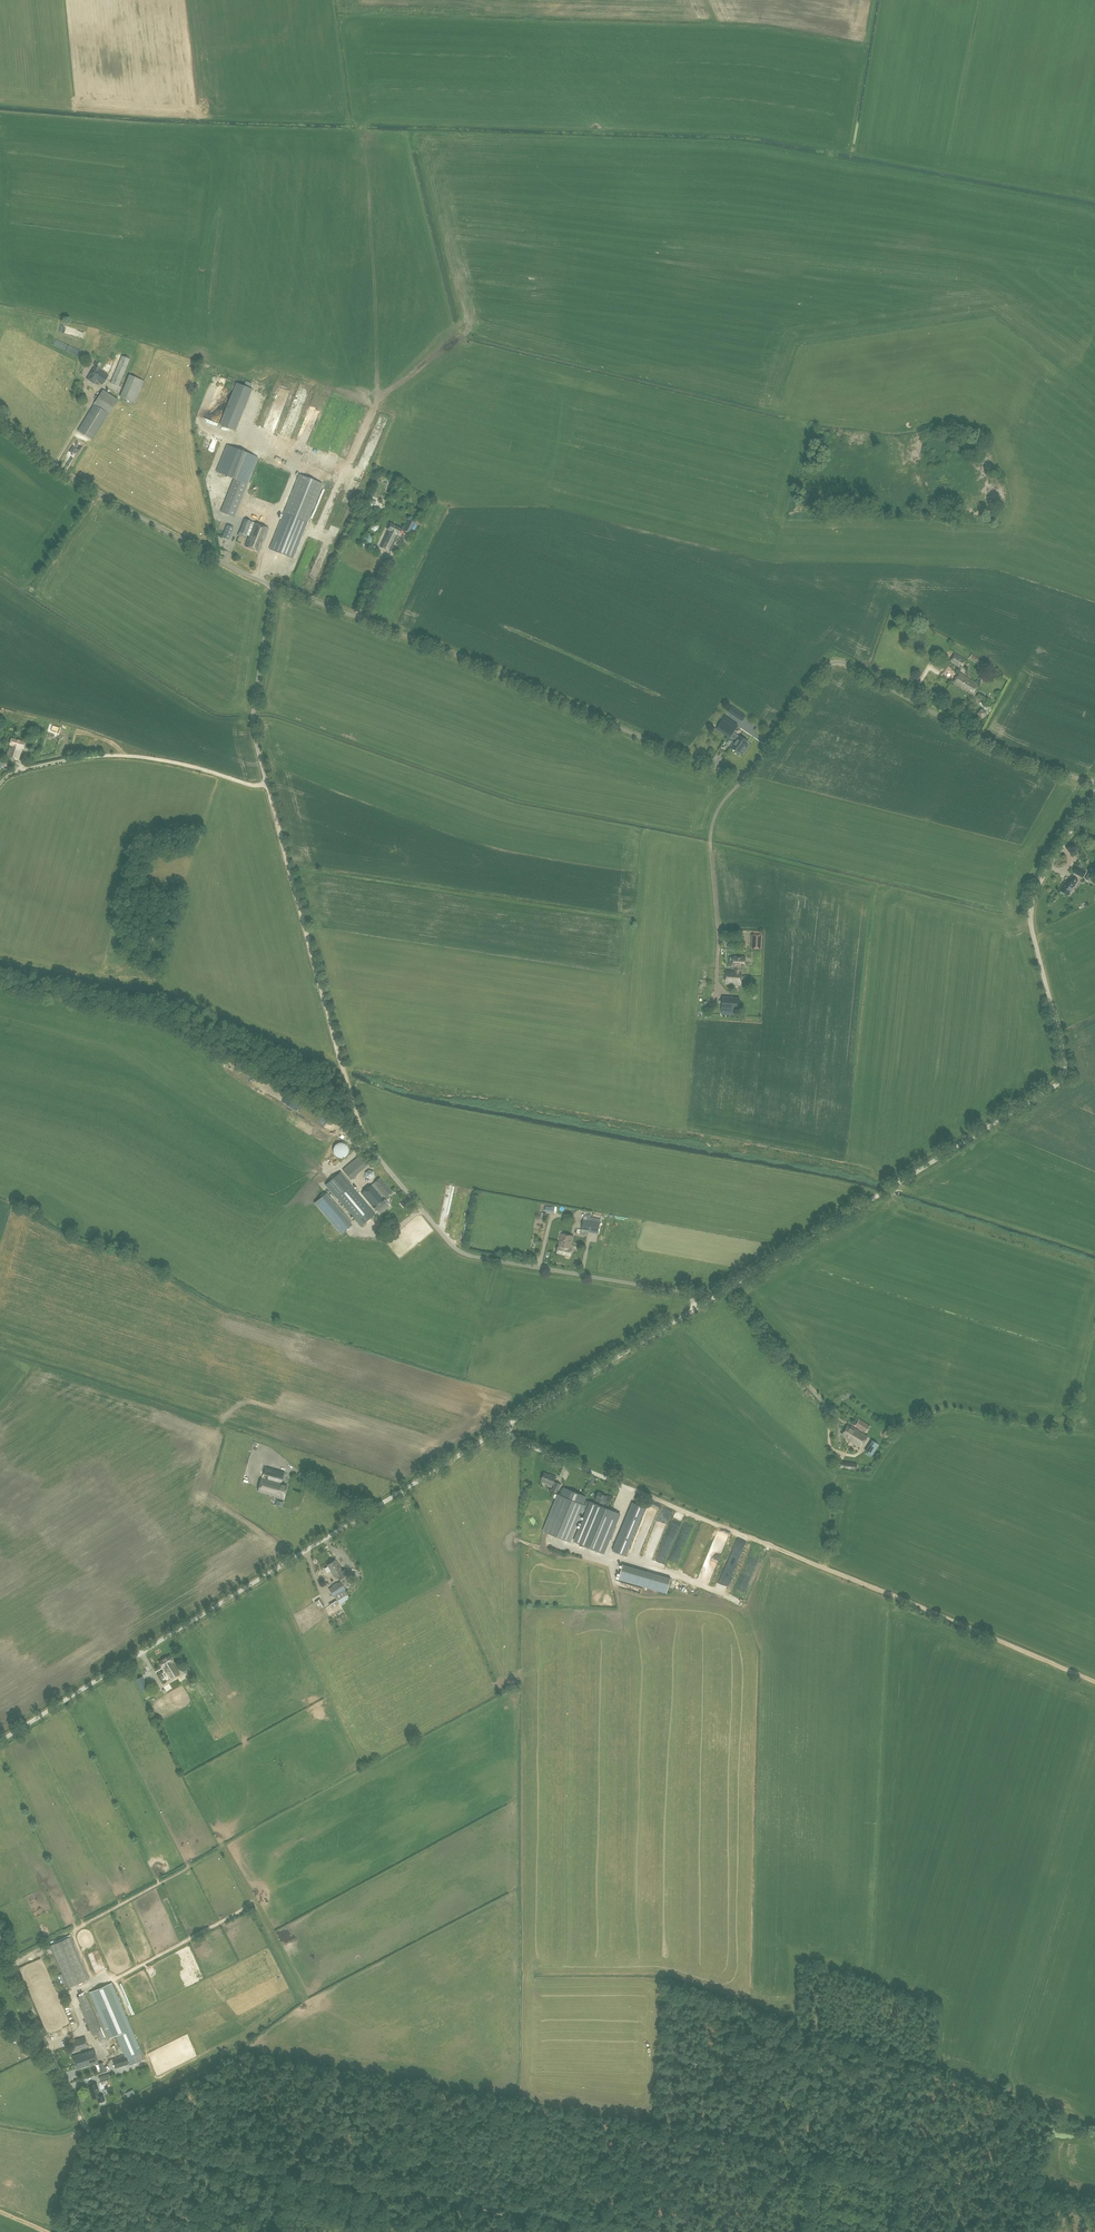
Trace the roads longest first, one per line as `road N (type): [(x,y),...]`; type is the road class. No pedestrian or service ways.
road 1 (unclassified): [(1094,784),(1012,755),(836,662),(753,769),(731,773),(453,653),(272,586)]
road 2 (unclassified): [(0,1736),(694,1306)]
road 3 (track): [(0,984),(166,1018),(366,1140),(266,784)]
road 4 (unclassified): [(724,1288),(1061,1077),(1063,1054),(1029,910),(1094,792)]
road 5 (track): [(1094,1682),(497,1431)]
road 6 (unclassified): [(694,1306),(668,1289),(467,1255),(366,1140)]
road 7 (track): [(662,2231),(295,2167)]
road 8 (unclassified): [(272,586),(65,477),(0,425)]
road 9 (track): [(266,784),(124,757),(16,772),(0,787)]
road 10 (unclassified): [(91,2130),(0,1938)]
road 11 (track): [(295,2167),(91,2130)]
road 12 (unclassified): [(266,784),(253,706),(272,586)]
road 13 (unclassified): [(832,1409),(724,1288)]

